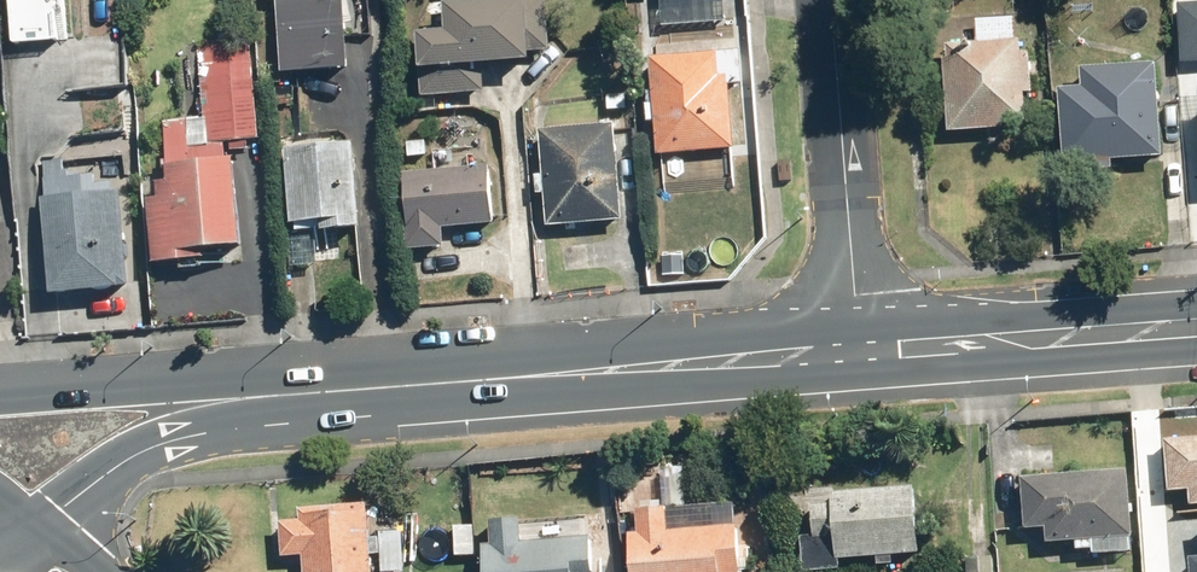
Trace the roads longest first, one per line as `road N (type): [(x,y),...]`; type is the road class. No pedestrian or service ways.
road 1 (secondary): [(0,391),(207,379),(470,378)]
road 2 (secondary): [(470,378),(182,437),(118,464),(36,526)]
road 3 (secondary): [(470,378),(864,354)]
road 4 (residential): [(864,354),(840,0)]
road 5 (secondary): [(864,354),(1196,329)]

